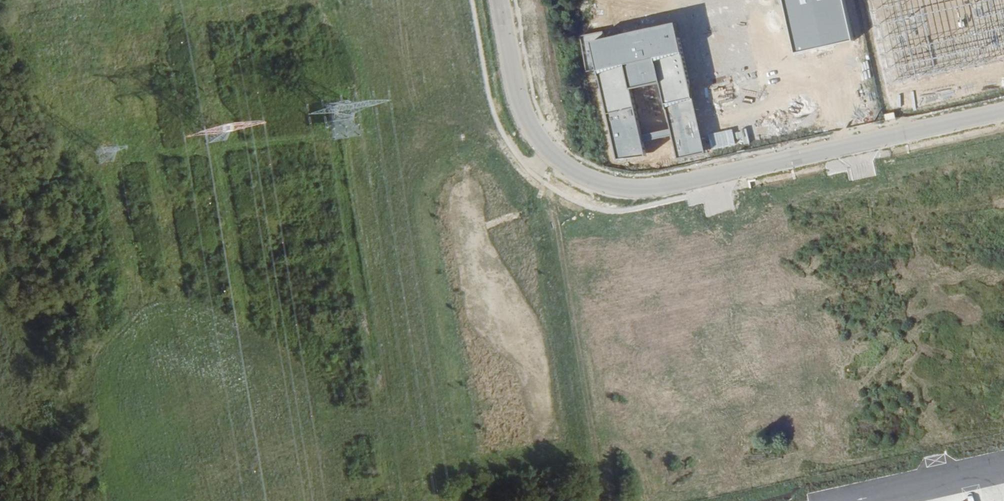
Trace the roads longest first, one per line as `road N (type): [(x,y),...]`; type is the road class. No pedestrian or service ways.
road 1 (unclassified): [(1003,110),(695,183),(618,183),(564,158),(539,128),(506,0)]

